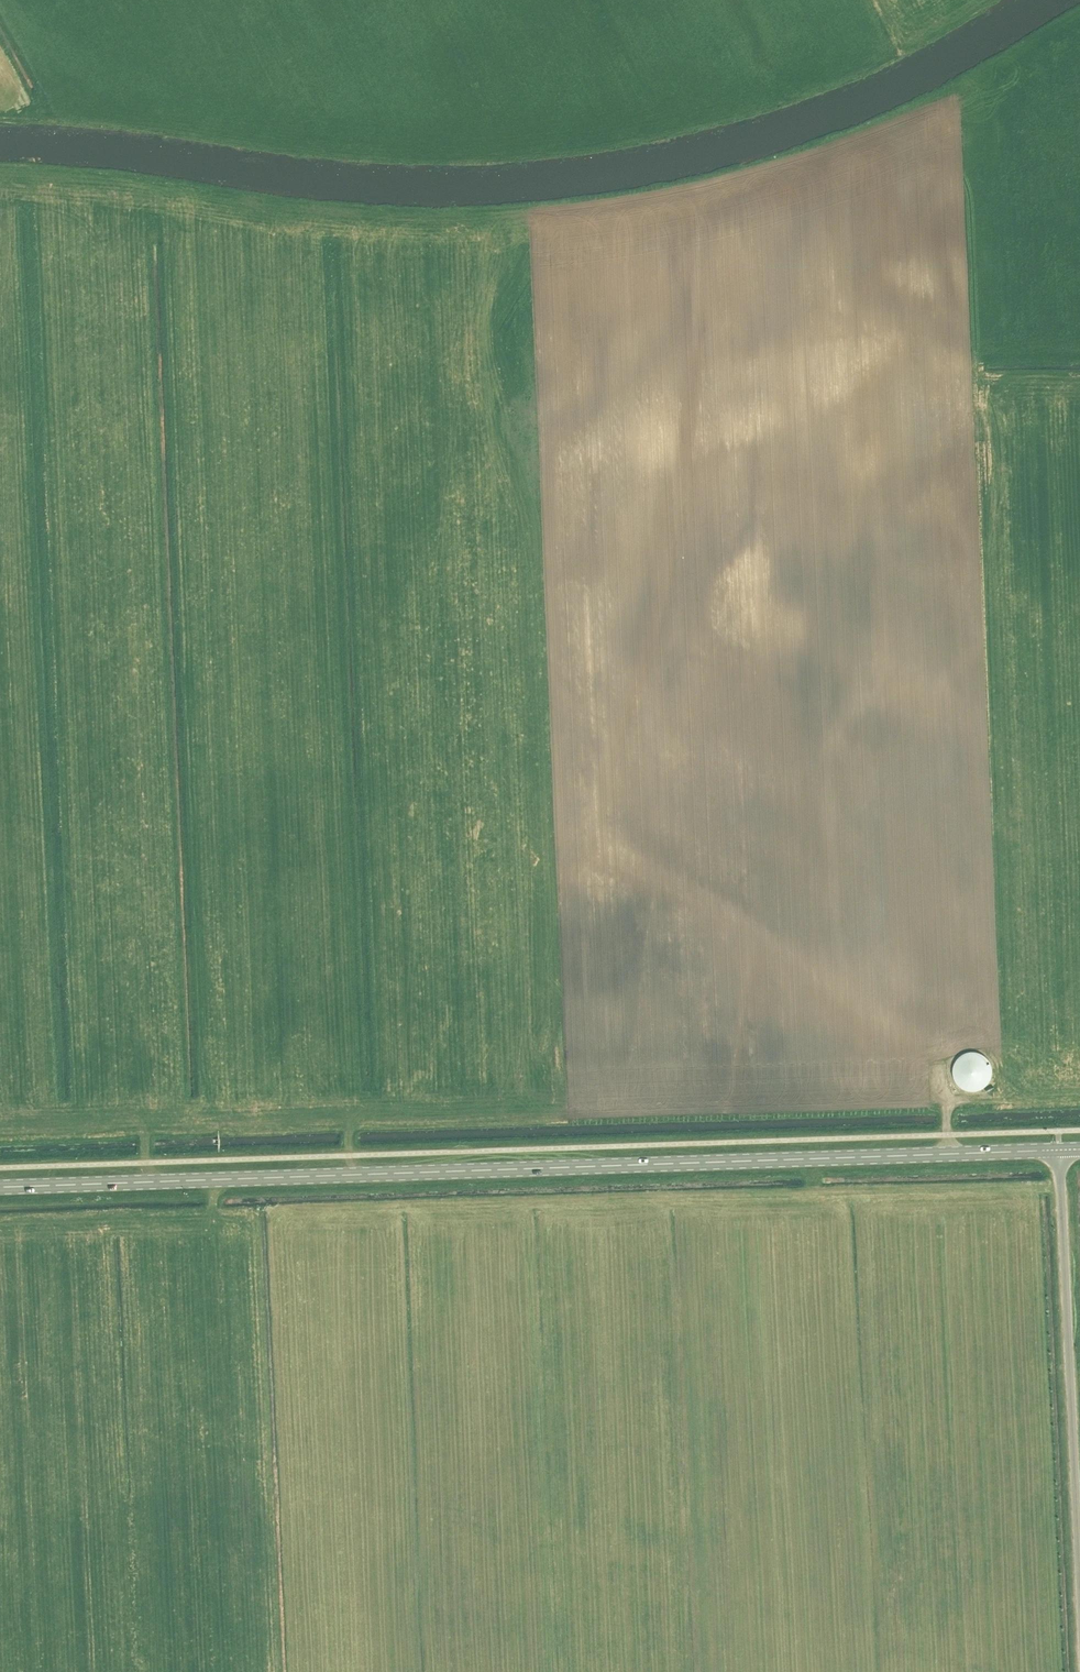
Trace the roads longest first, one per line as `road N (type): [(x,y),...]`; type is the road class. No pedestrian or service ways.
road 1 (primary): [(0,1186),(1059,1149)]
road 2 (unclassified): [(1079,1579),(1059,1149)]

